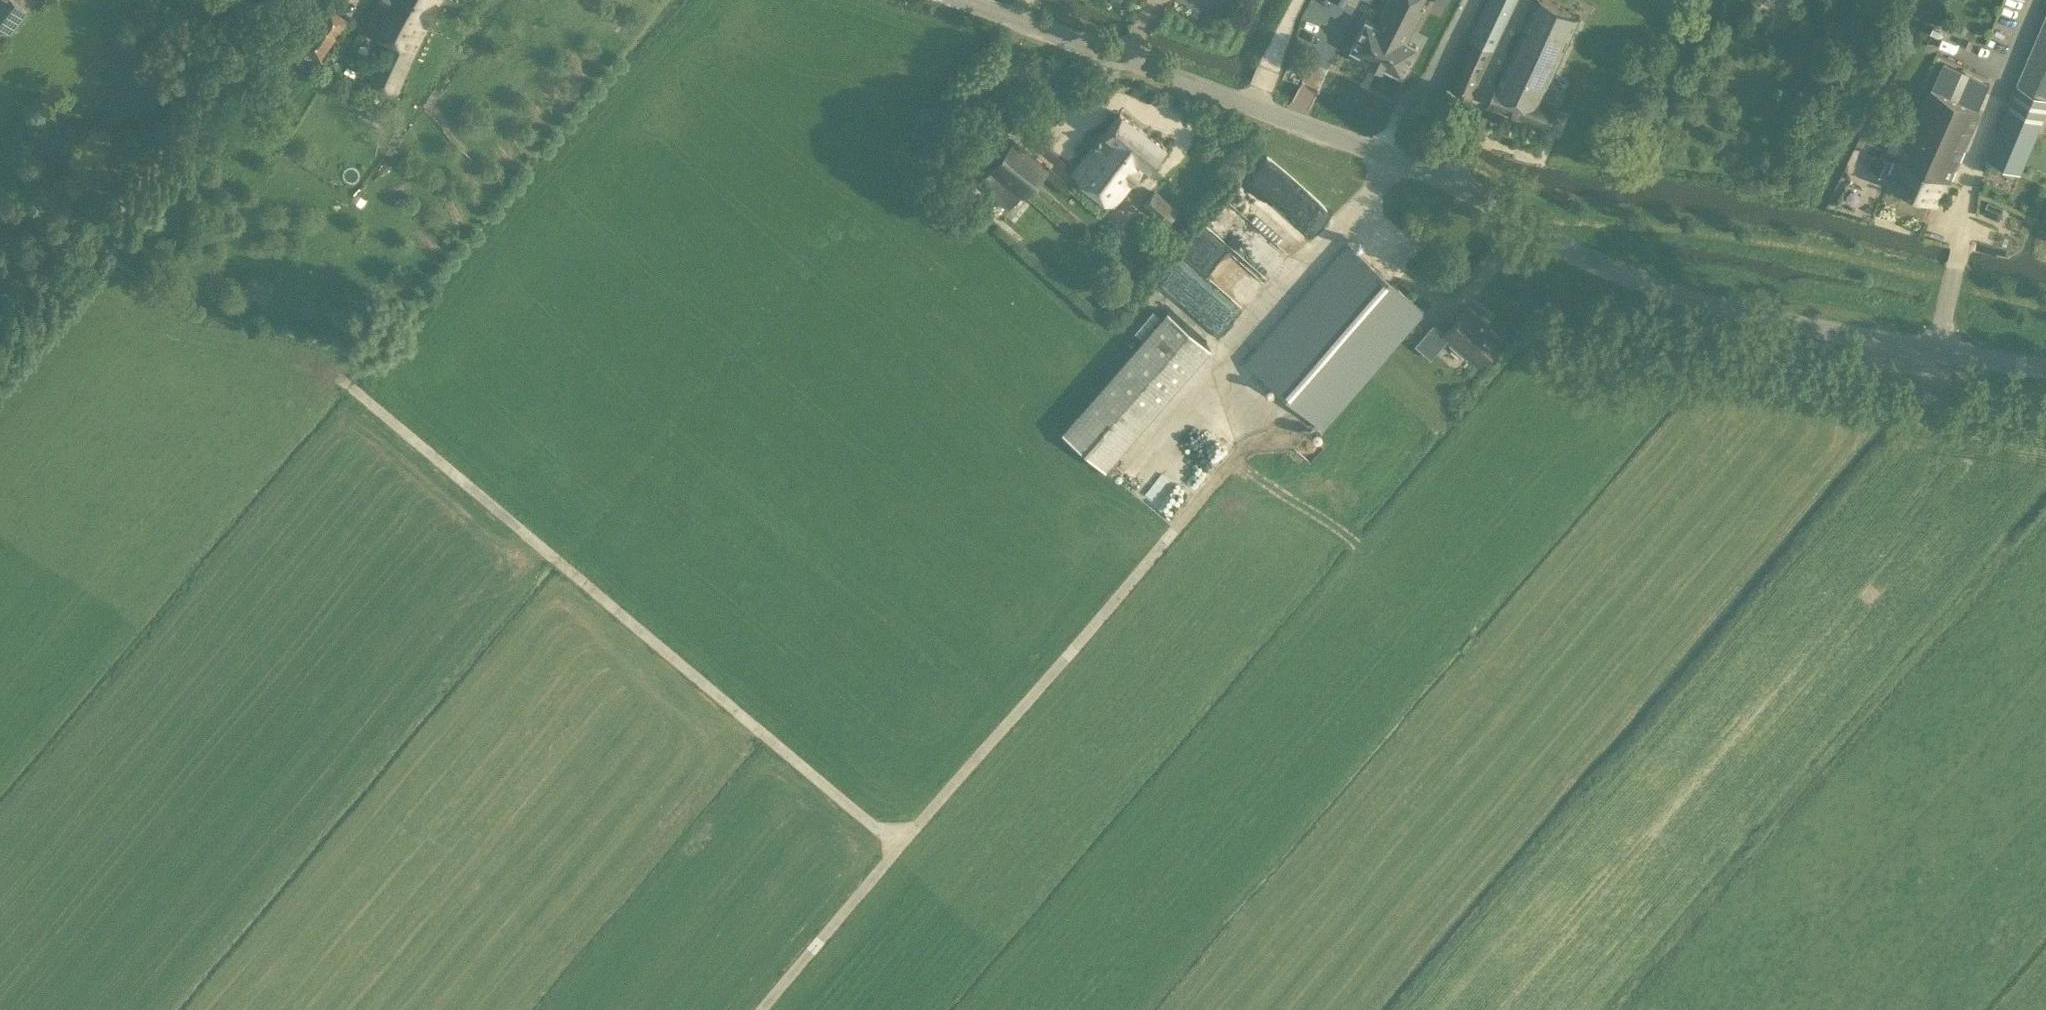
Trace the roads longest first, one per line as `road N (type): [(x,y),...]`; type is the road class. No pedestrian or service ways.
road 1 (unclassified): [(2045,364),(1625,280),(1393,158),(1112,39),(970,0)]
road 2 (track): [(762,1009),(1261,431),(1232,346),(1393,158)]
road 3 (track): [(910,830),(353,365)]
road 4 (track): [(1900,340),(2036,0)]

